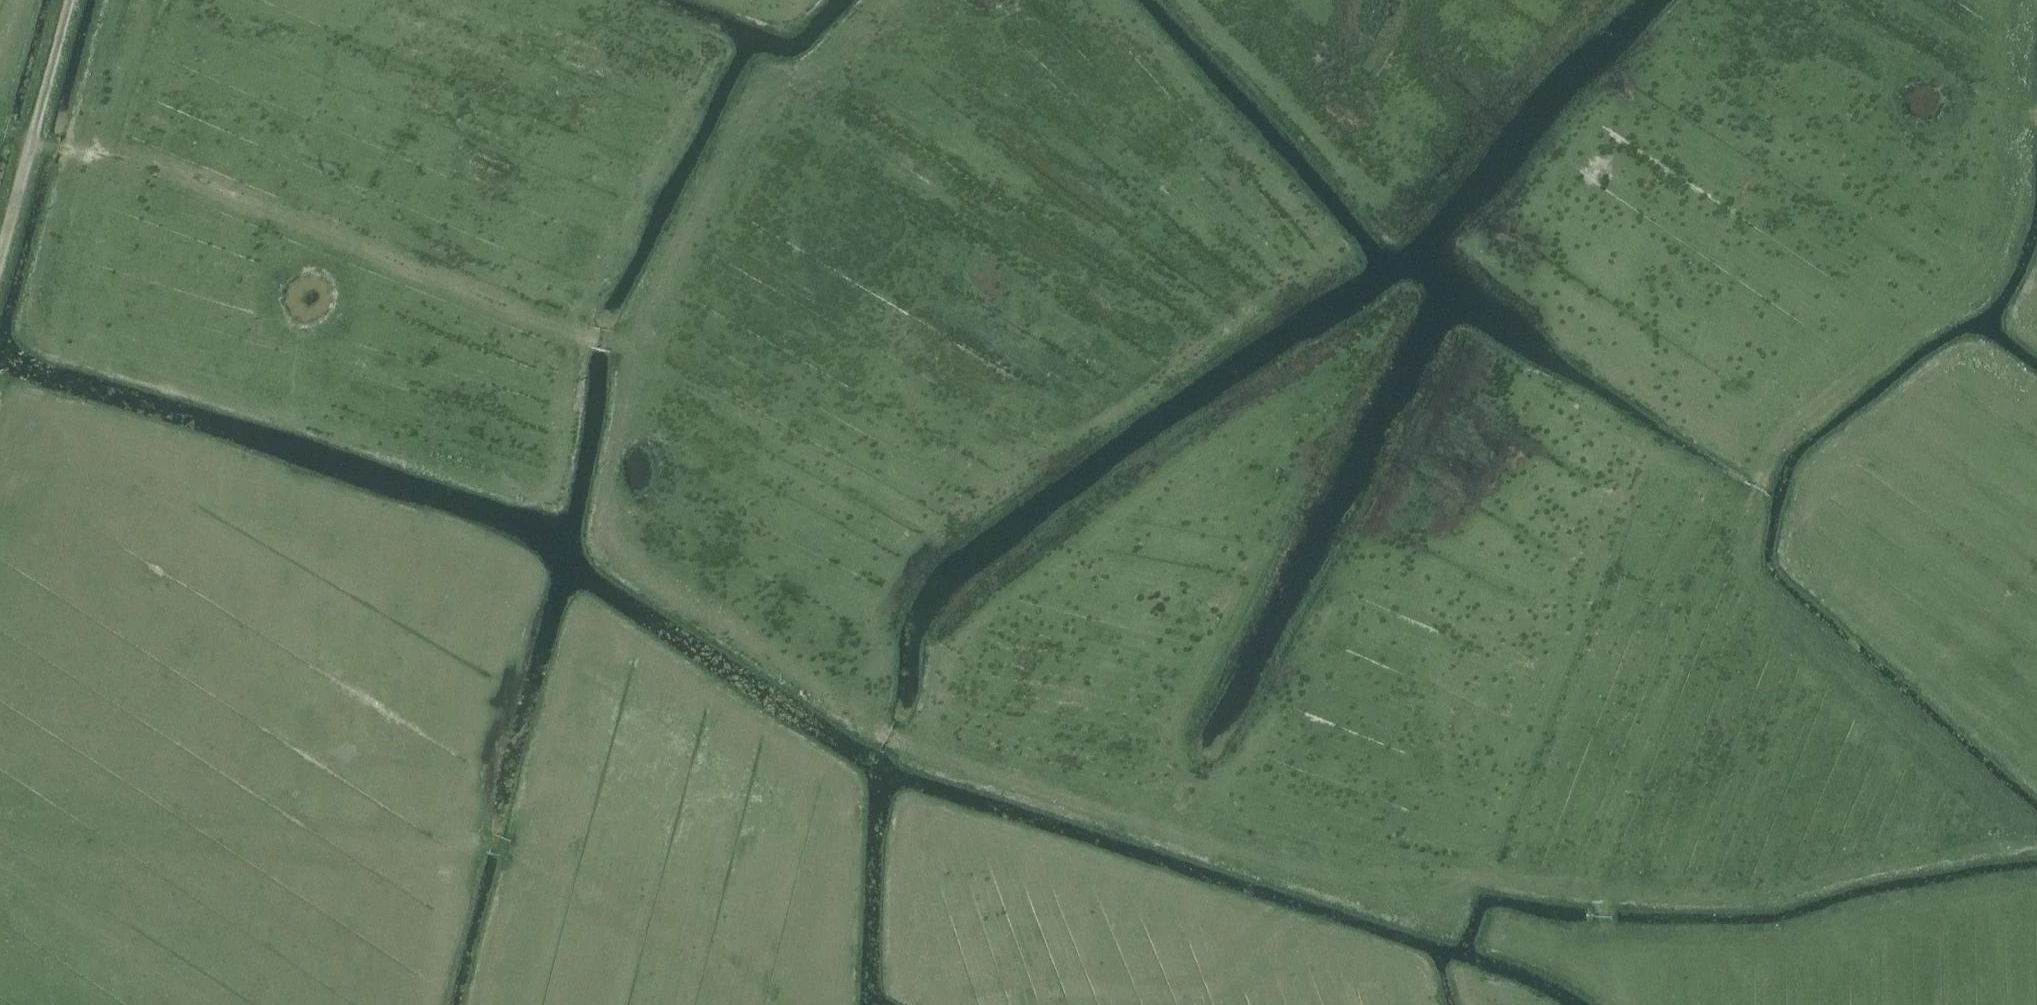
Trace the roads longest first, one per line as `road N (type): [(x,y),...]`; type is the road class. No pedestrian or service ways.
road 1 (track): [(0,261),(70,0)]

